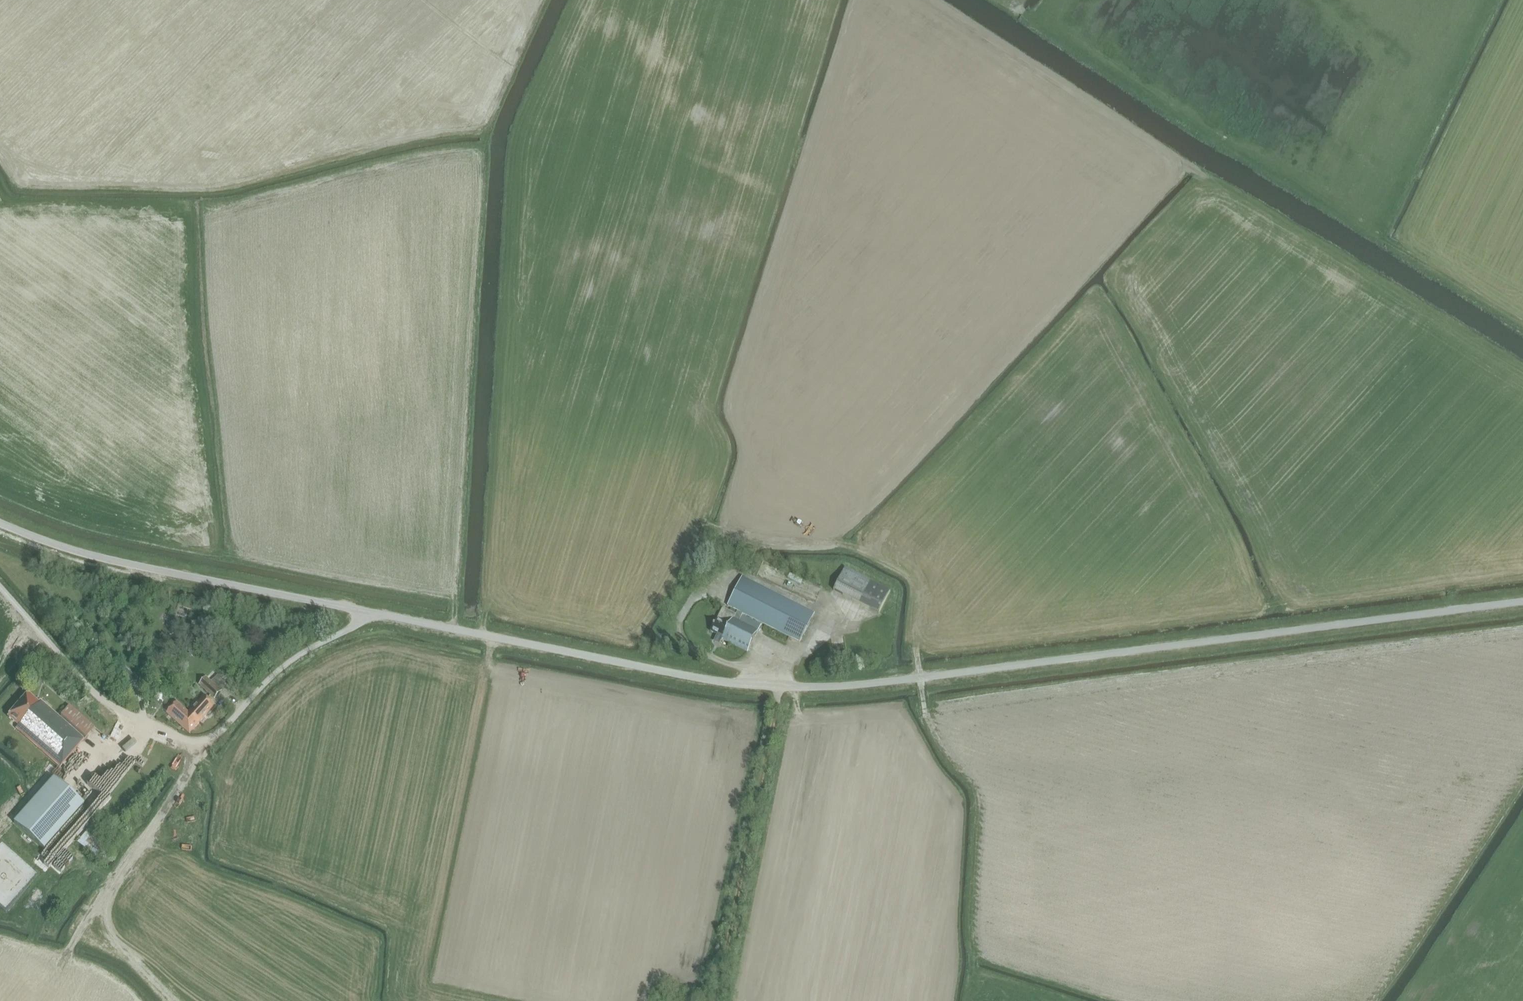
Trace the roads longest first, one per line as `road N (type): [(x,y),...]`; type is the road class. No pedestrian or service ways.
road 1 (unclassified): [(1522,605),(872,687),(781,690)]
road 2 (residential): [(369,614),(289,662),(215,735),(191,741),(116,708),(87,685),(0,587)]
road 3 (unclassified): [(781,690),(728,687),(369,614)]
road 4 (unclassified): [(369,614),(120,562),(0,522)]
road 5 (track): [(191,741),(187,771),(83,929),(171,1000)]
road 6 (unclassified): [(713,1000),(781,690)]

